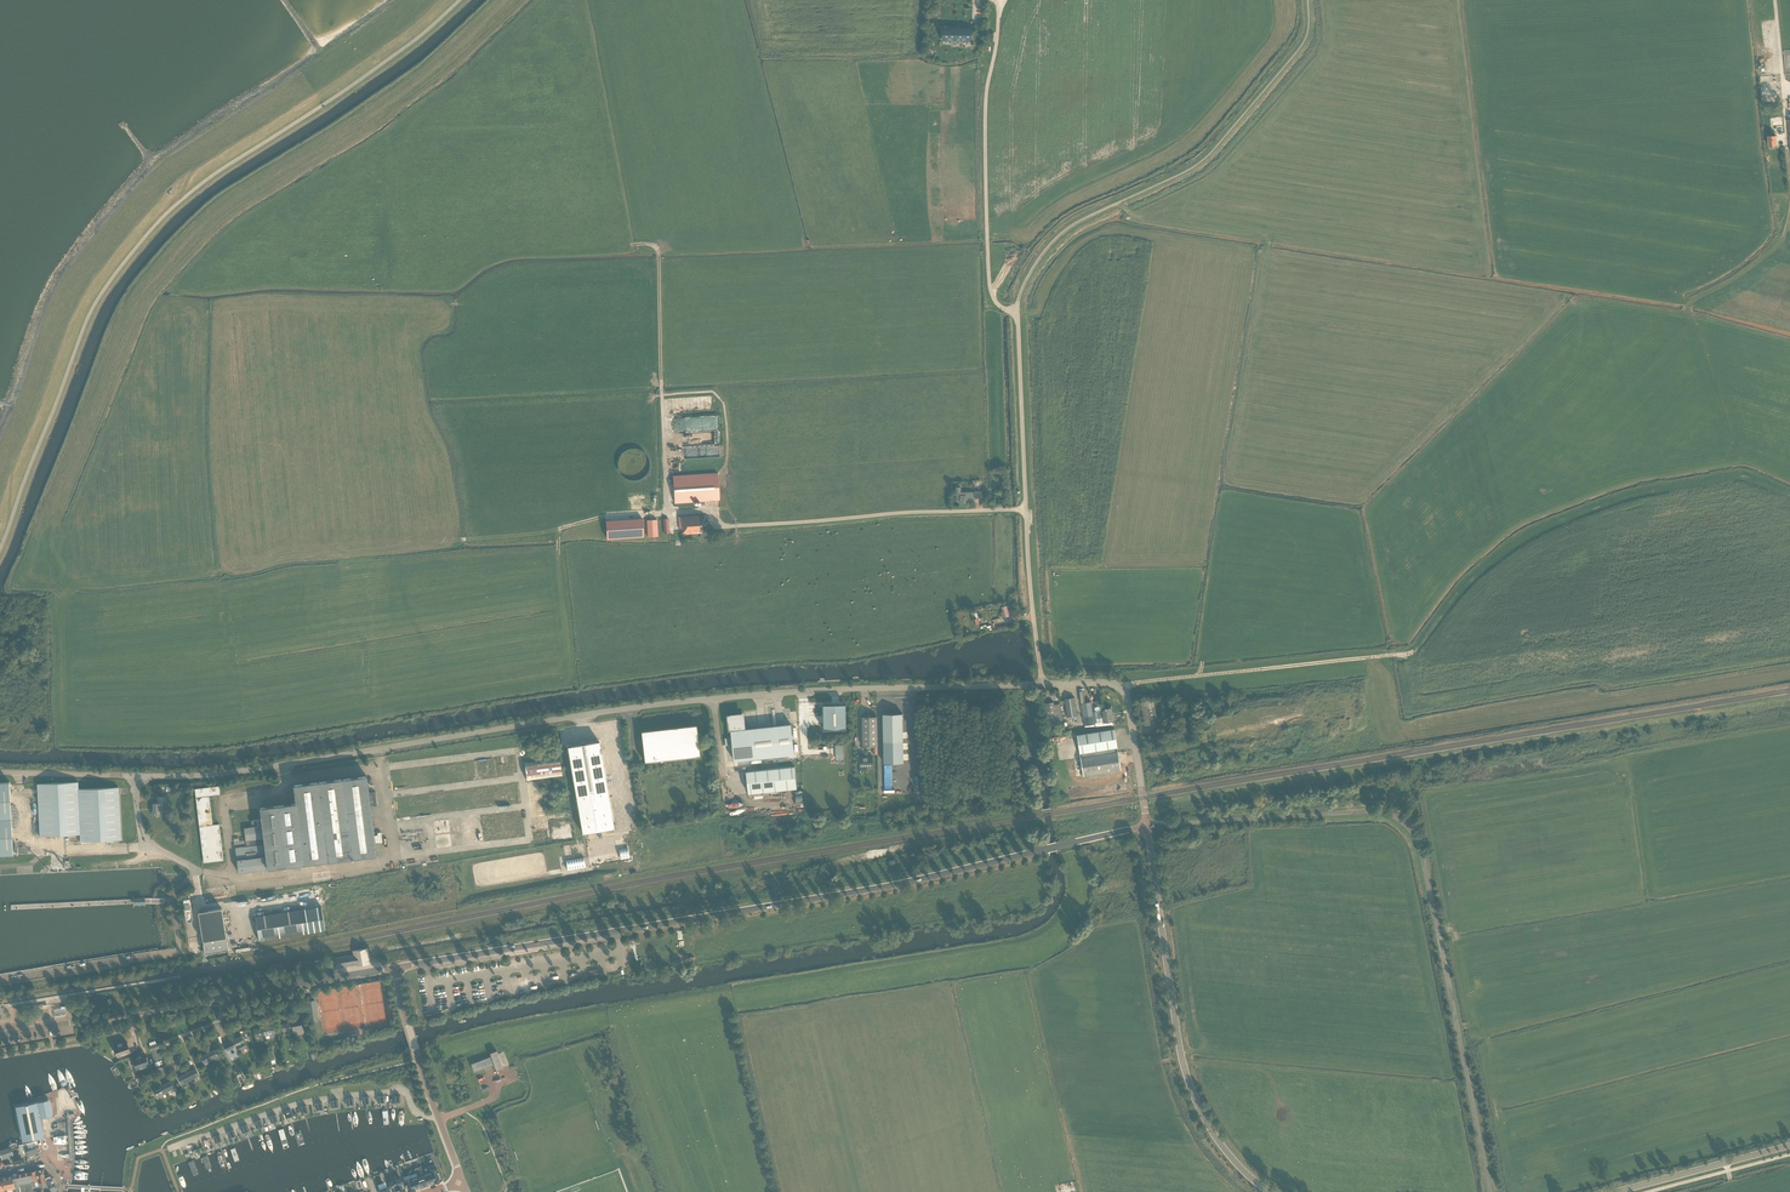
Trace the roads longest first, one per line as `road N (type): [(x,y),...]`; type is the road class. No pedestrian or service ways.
road 1 (unclassified): [(136,776),(215,775),(713,698),(1042,684)]
road 2 (tertiary): [(396,967),(891,885),(1147,826)]
road 3 (unclassified): [(1491,1191),(1423,855),(1405,824),(1370,810),(1147,826)]
road 4 (tertiary): [(1269,1191),(1223,1147),(1187,1077),(1147,826)]
road 5 (unclassified): [(1042,684),(1017,313)]
road 6 (track): [(1411,653),(1121,689)]
road 7 (residential): [(168,1149),(290,1107),(399,1089),(417,1113),(438,1116)]
road 8 (track): [(1718,393),(1689,304),(1763,254),(1789,217)]
road 9 (tertiary): [(0,1035),(220,998)]
road 10 (unclassified): [(1147,826),(1126,695),(1108,683),(1042,684)]
road 11 (track): [(1137,758),(1352,710)]
road 12 (track): [(662,402),(660,253),(646,243),(627,245)]
road 13 (tertiary): [(1616,1191),(1789,1146)]
road 14 (tertiary): [(220,998),(396,967)]
road 15 (unclassified): [(438,1116),(396,967)]
road 16 (unclassified): [(136,776),(0,772)]

